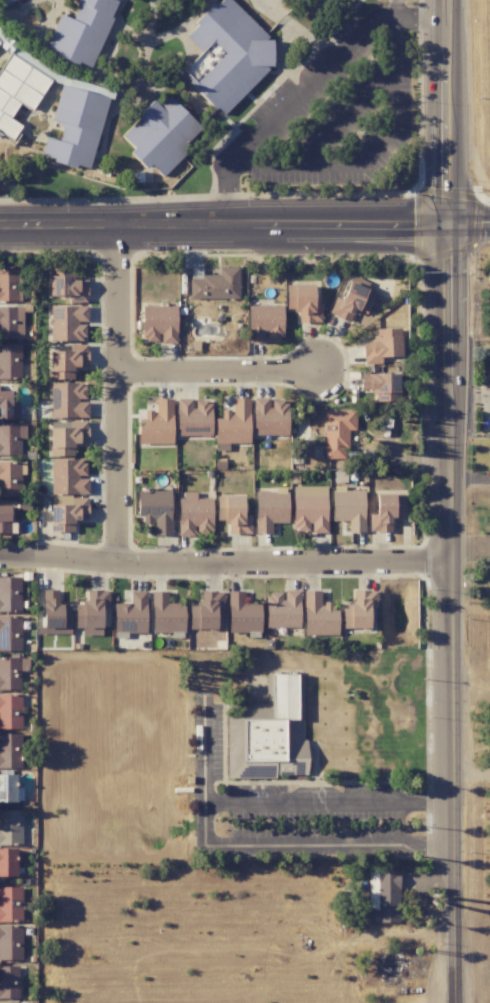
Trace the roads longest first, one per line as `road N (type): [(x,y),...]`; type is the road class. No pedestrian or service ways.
road 1 (tertiary): [(454,1002),(452,230)]
road 2 (tertiary): [(452,230),(0,231)]
road 3 (residential): [(0,560),(449,561)]
road 4 (residential): [(121,231),(119,562)]
road 5 (tertiary): [(452,230),(452,0)]
road 6 (residential): [(321,372),(120,375)]

